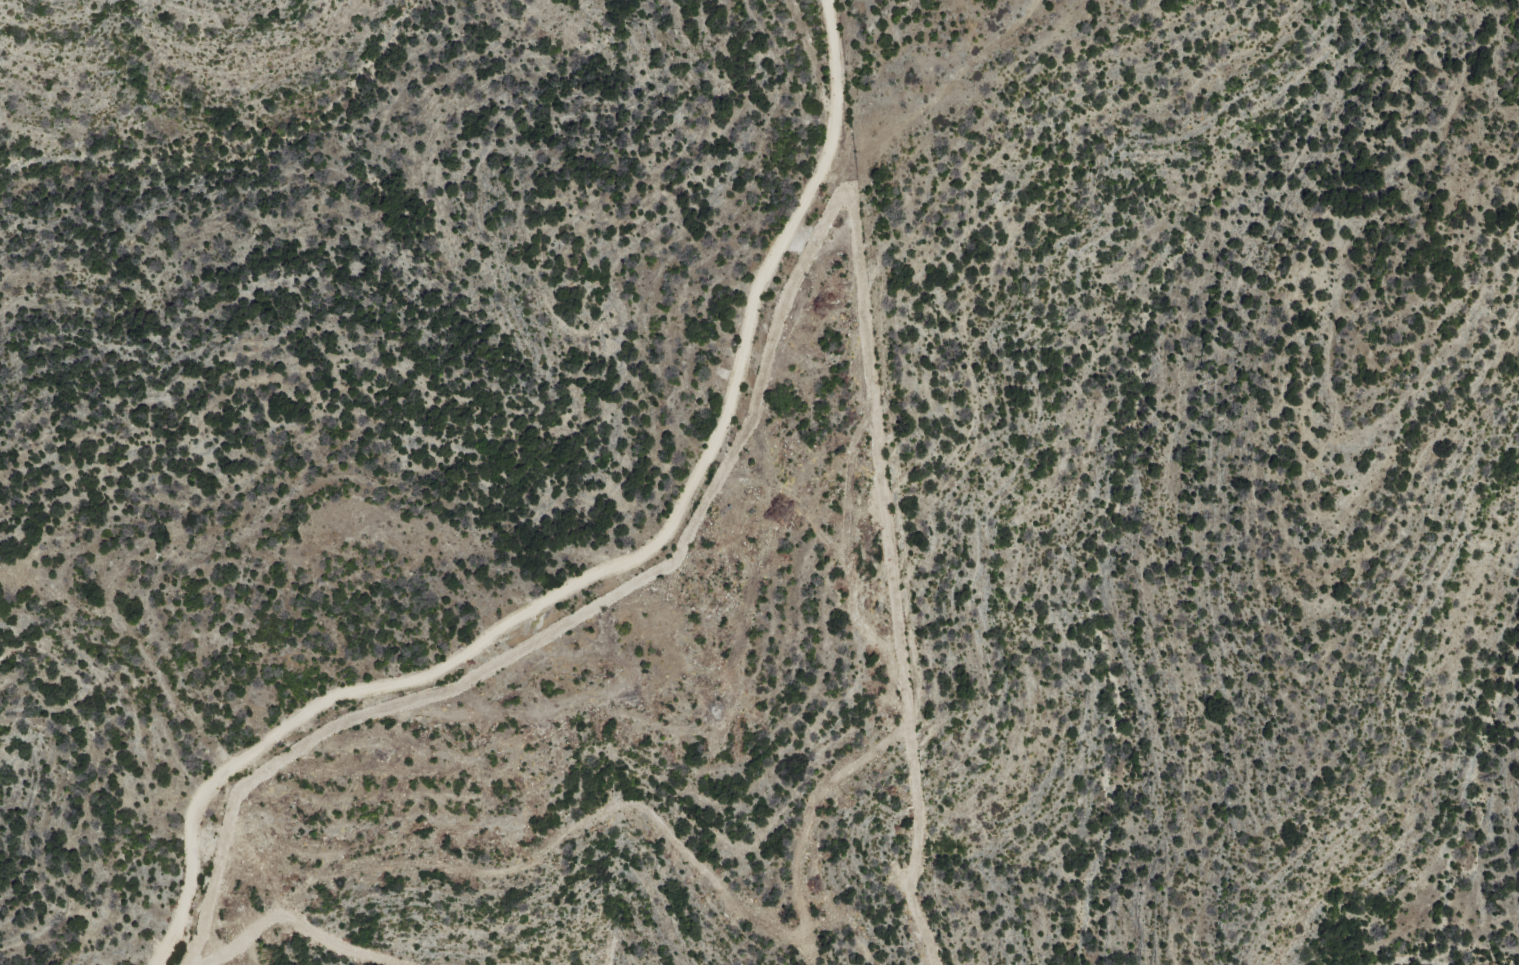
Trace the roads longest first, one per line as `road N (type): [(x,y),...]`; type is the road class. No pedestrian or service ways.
road 1 (residential): [(160,964),(201,852),(252,749),(345,694),(424,681),(479,653),(552,600),(634,564),(669,534),(716,462),(746,327),(831,163),(899,129),(1050,0)]
road 2 (residential): [(792,0),(826,80),(840,145),(831,163)]

